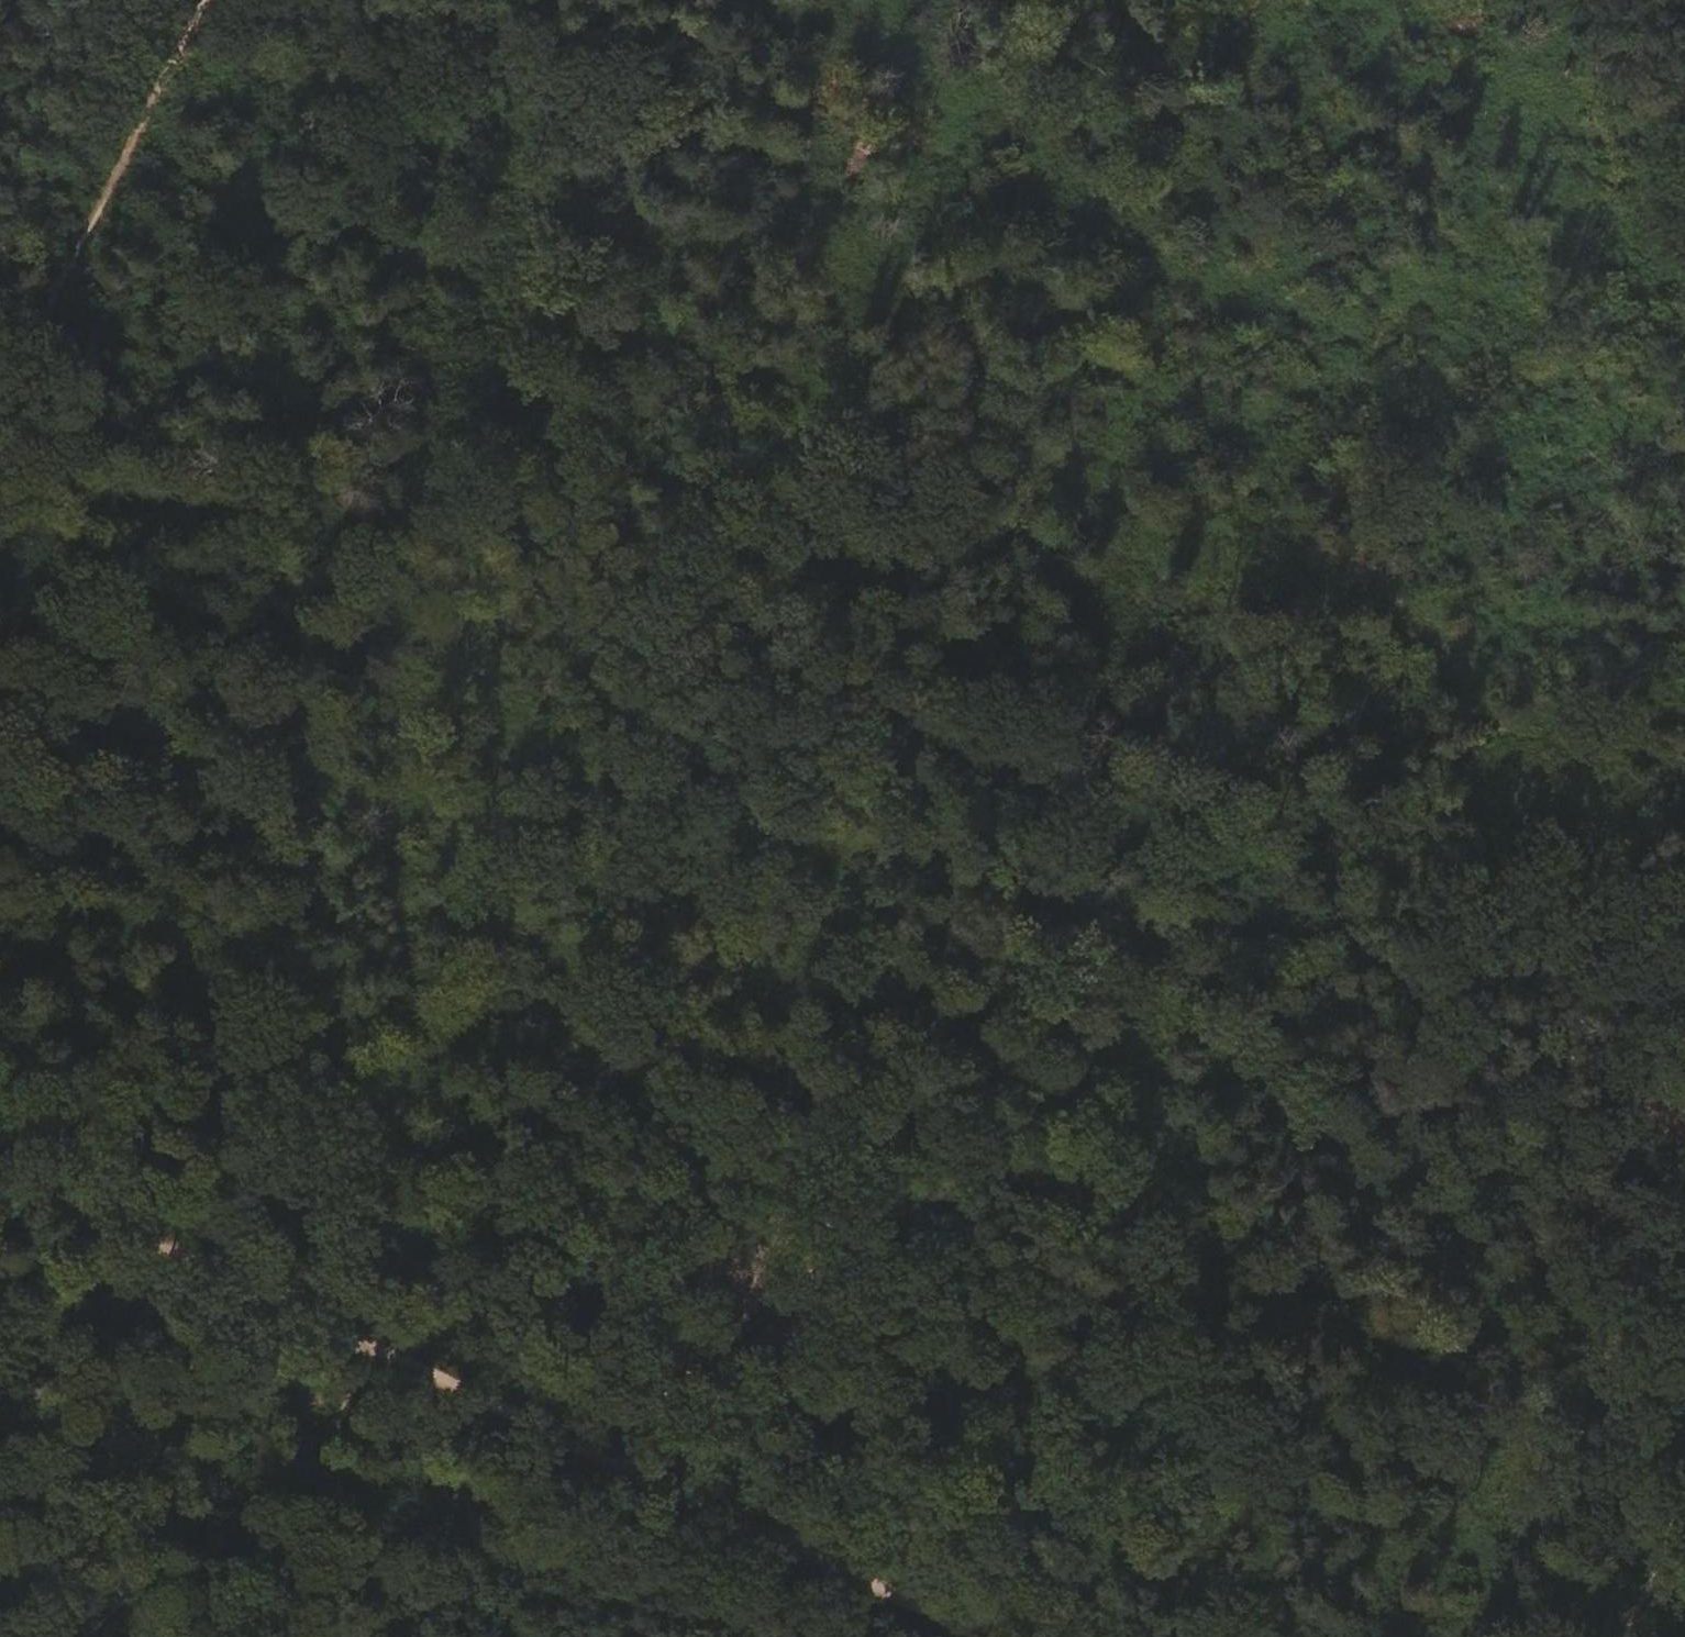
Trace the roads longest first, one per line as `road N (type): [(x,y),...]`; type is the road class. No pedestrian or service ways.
road 1 (track): [(0,1163),(974,1636)]
road 2 (track): [(0,431),(234,0)]

